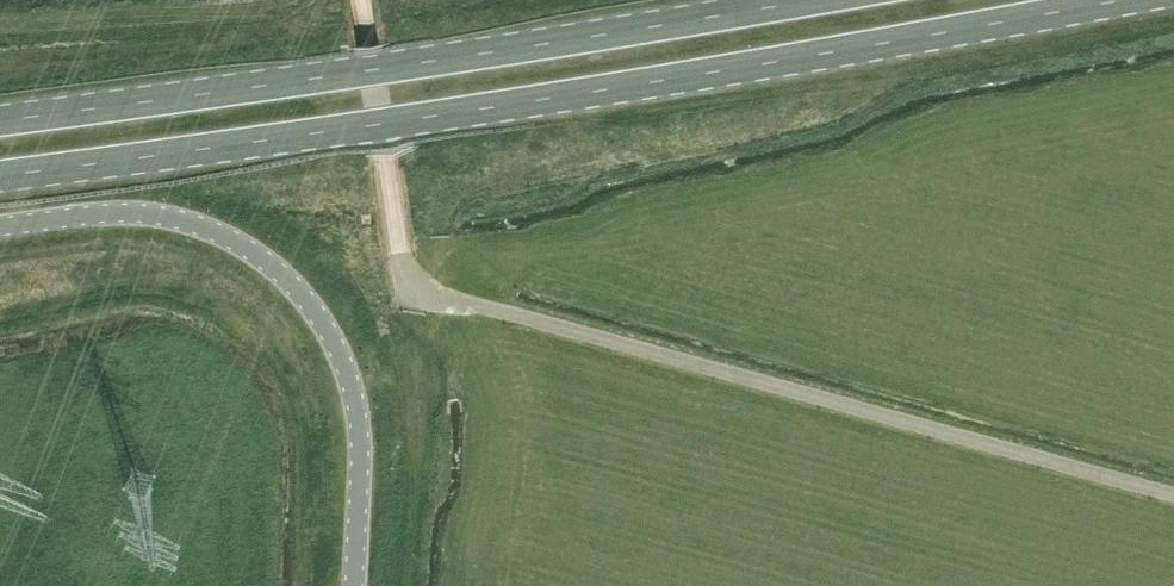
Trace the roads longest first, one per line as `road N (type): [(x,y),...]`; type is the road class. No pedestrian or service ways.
road 1 (primary): [(0,176),(487,107),(1118,0)]
road 2 (primary): [(811,0),(0,121)]
road 3 (unclassified): [(0,225),(159,216),(248,249),(297,290),(334,343),(356,404),(353,585)]

